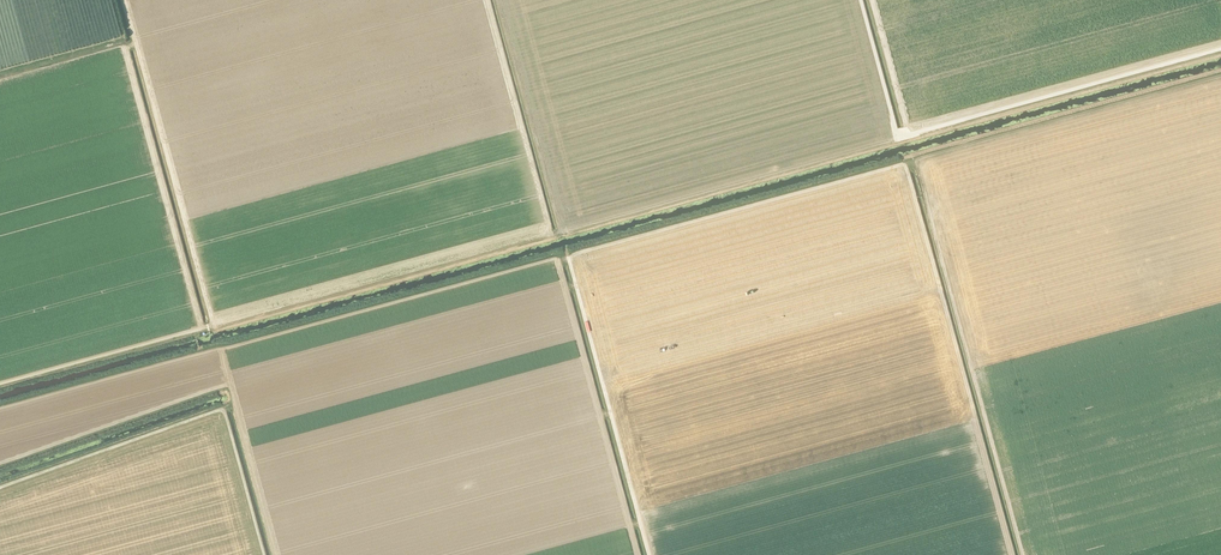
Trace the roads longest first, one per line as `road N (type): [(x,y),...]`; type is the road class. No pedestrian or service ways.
road 1 (track): [(1220,48),(897,138),(861,0)]

